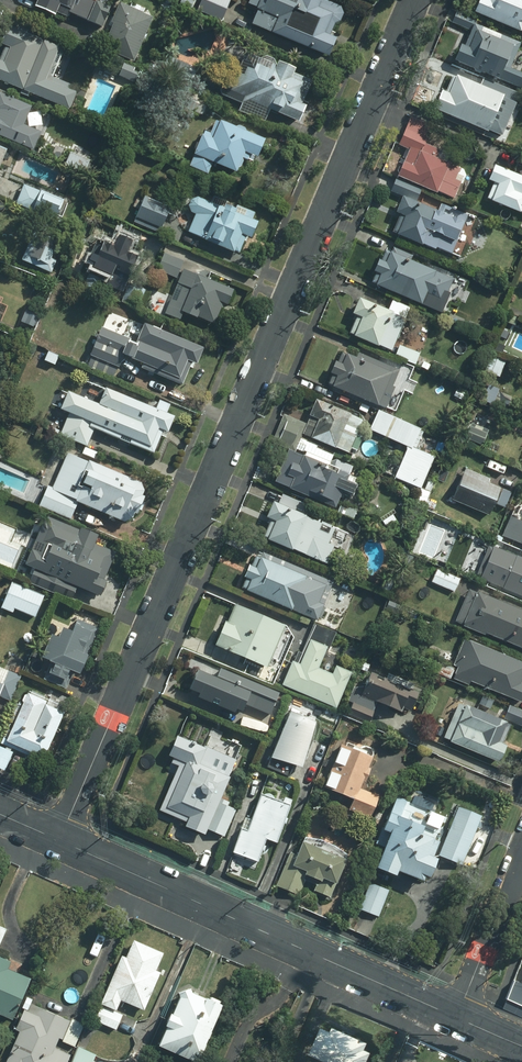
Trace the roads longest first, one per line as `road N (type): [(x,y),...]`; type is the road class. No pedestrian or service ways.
road 1 (residential): [(59,839),(416,0)]
road 2 (tertiary): [(455,1017),(59,839)]
road 3 (residential): [(521,853),(455,1017)]

